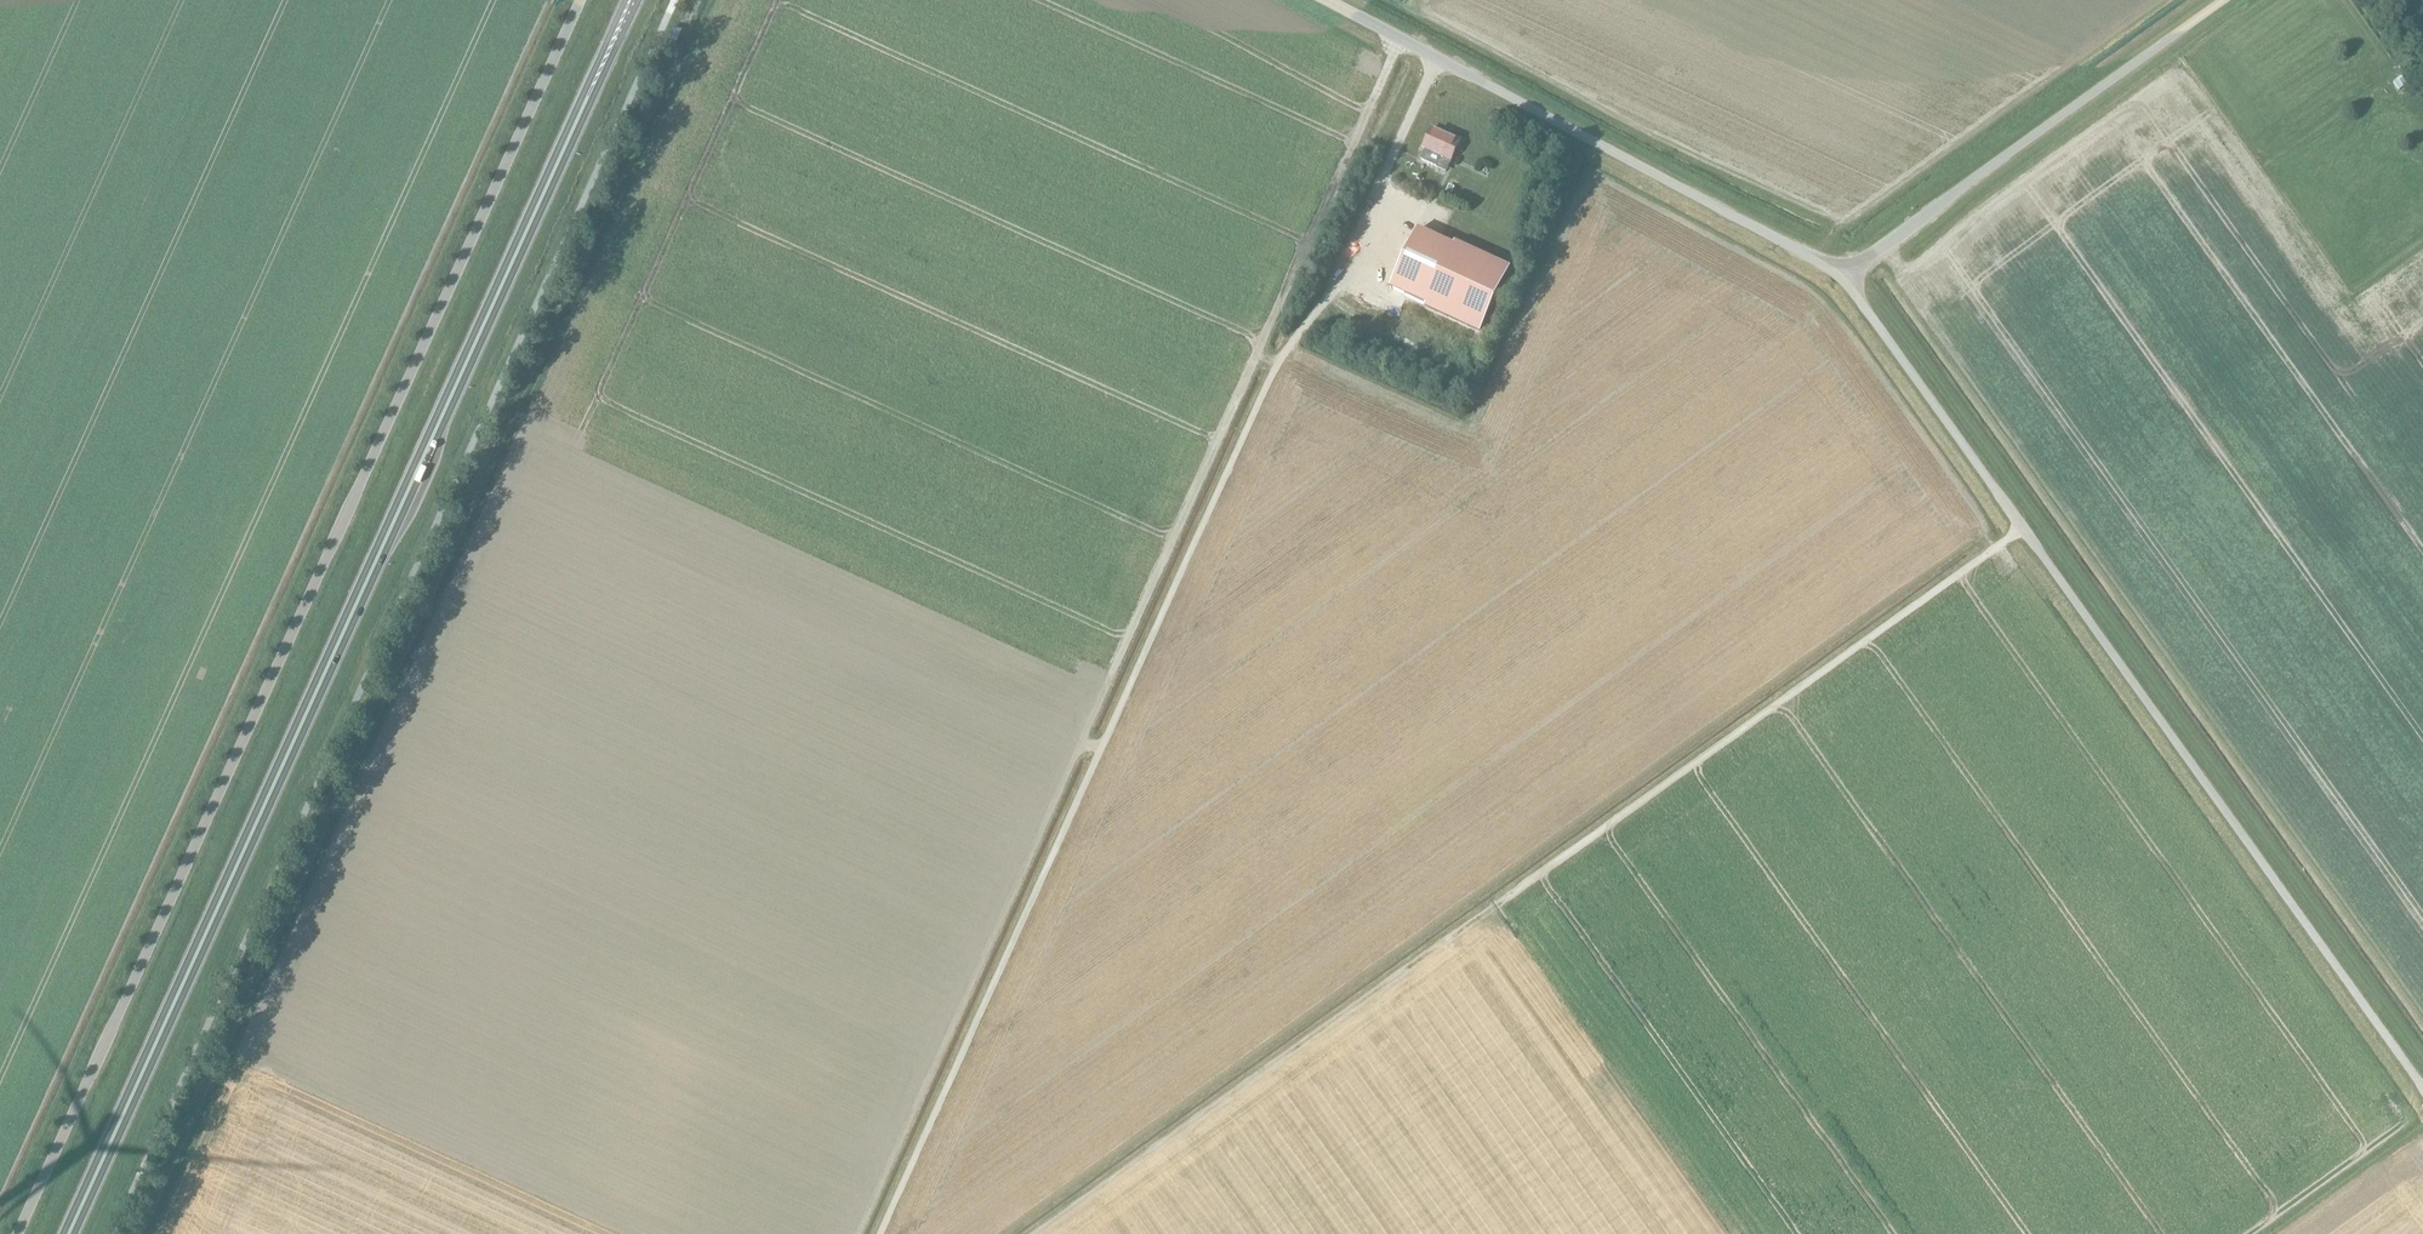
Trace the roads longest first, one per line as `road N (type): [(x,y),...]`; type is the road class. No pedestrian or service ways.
road 1 (trunk): [(73,1233),(632,0)]
road 2 (unclassified): [(18,1233),(576,0)]
road 3 (track): [(1357,293),(1316,313),(1275,363),(880,1233)]
road 4 (unclassified): [(2422,1104),(1836,278)]
road 5 (unclassified): [(1836,278),(1322,0)]
road 6 (unclassified): [(1836,278),(2222,0)]

